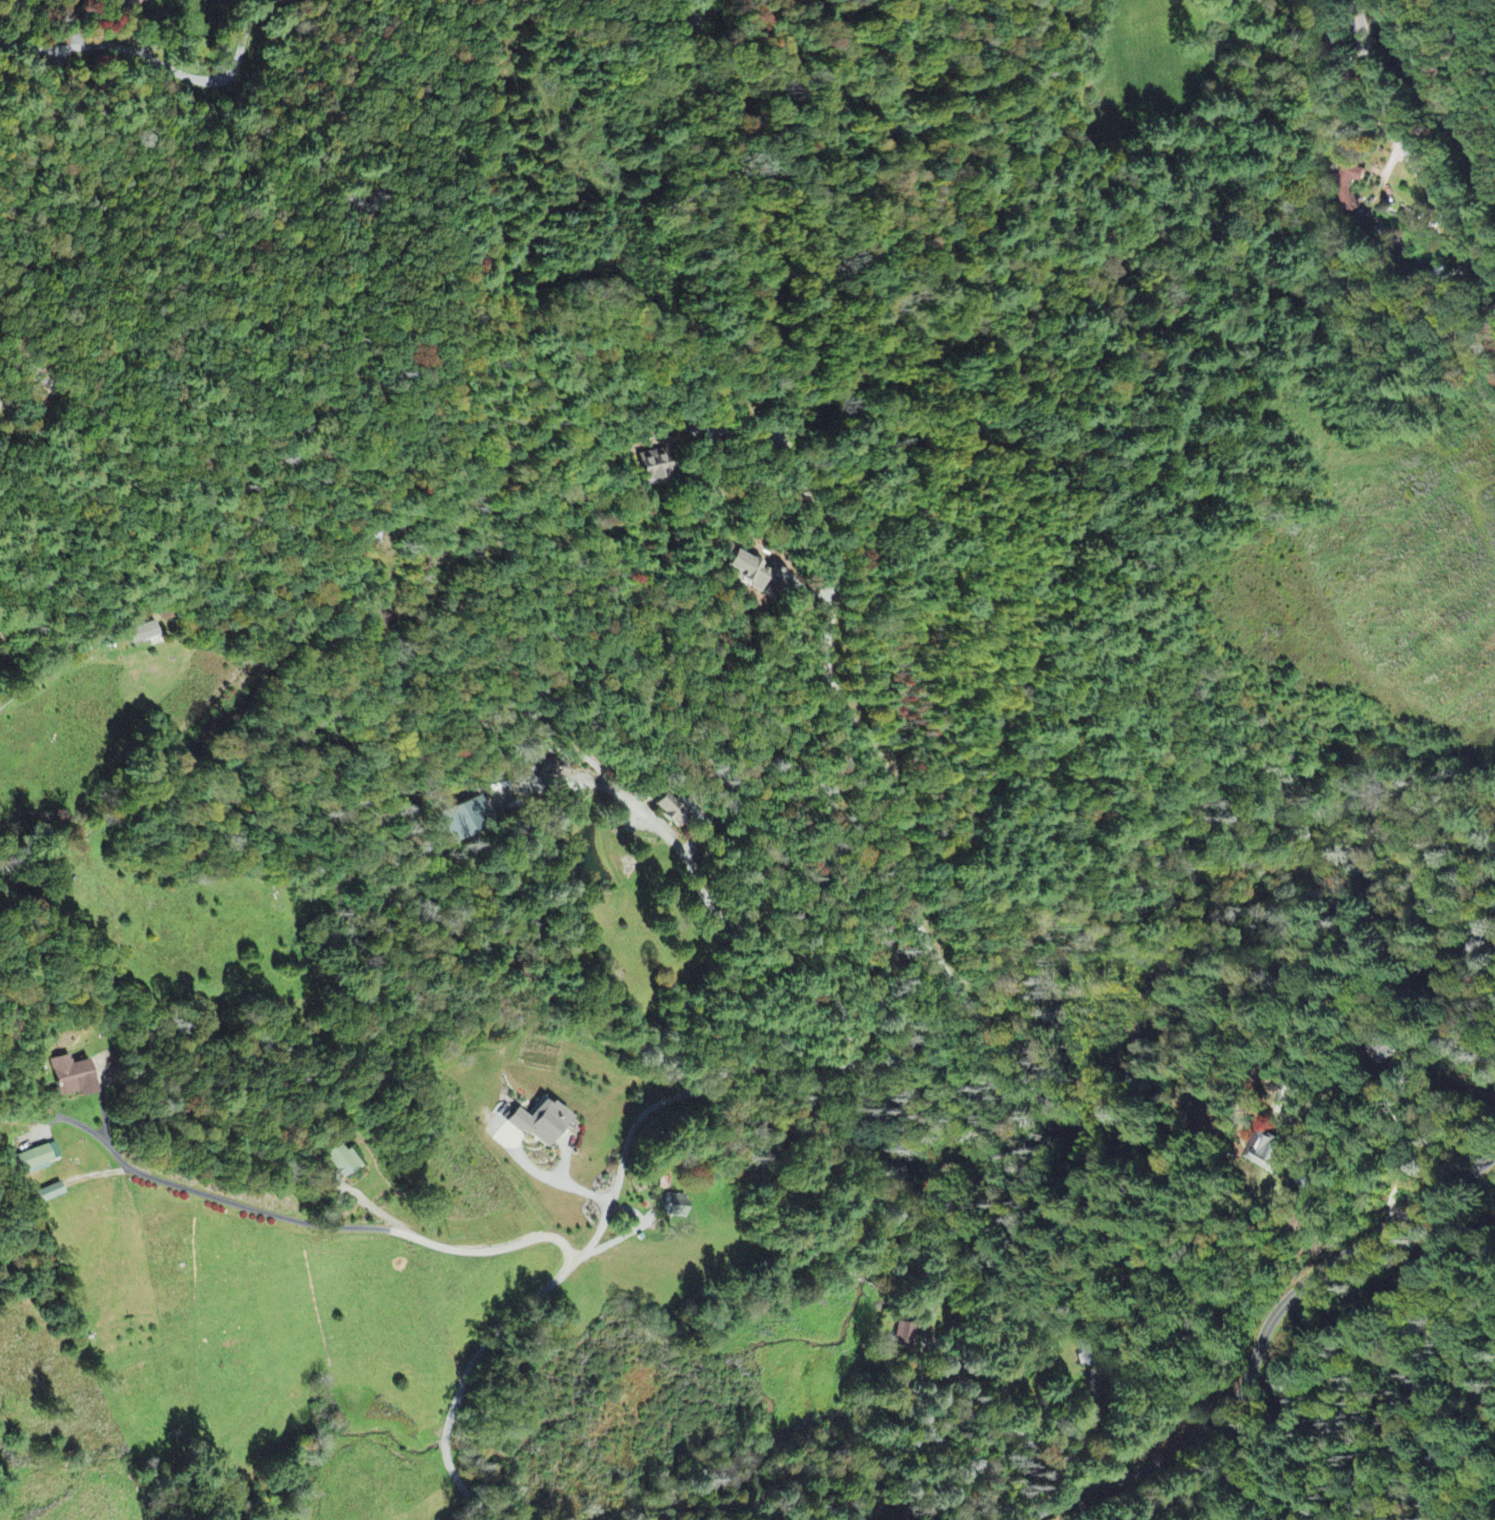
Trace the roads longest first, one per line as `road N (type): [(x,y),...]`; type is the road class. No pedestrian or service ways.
road 1 (residential): [(1026,1519),(1258,1289),(1494,1138)]
road 2 (residential): [(317,0),(272,10),(255,74),(200,105),(111,57),(0,51)]
road 3 (residential): [(1346,0),(1373,82),(1429,196),(1494,273)]

